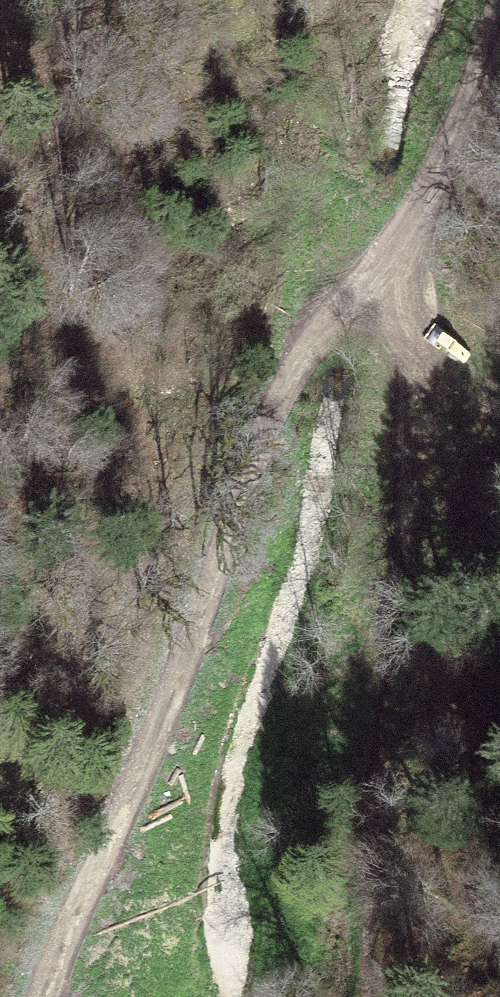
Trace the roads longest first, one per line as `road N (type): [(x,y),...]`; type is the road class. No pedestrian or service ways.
road 1 (track): [(38,996),(219,579),(276,396),(298,349),(434,213)]
road 2 (track): [(374,996),(380,643),(420,392),(434,213)]
road 3 (track): [(434,213),(499,1)]

